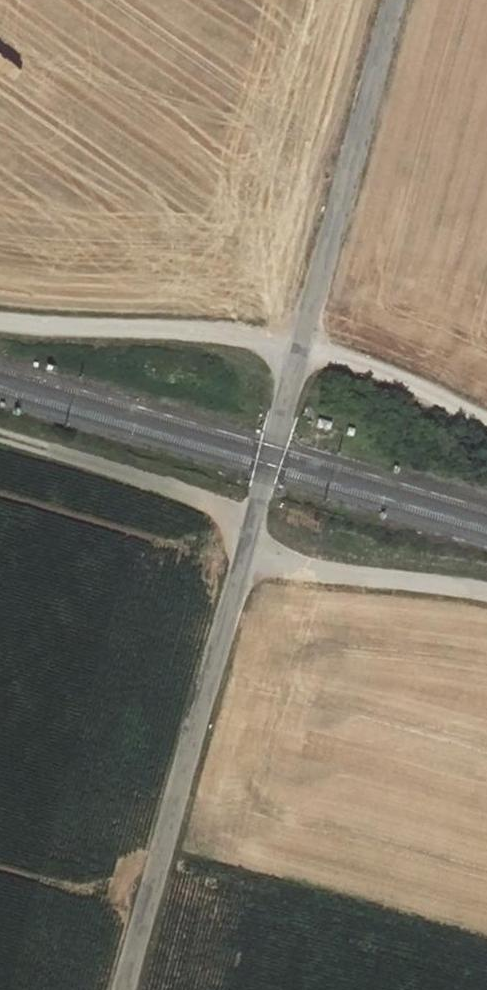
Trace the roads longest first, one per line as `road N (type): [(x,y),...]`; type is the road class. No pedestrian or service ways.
road 1 (unclassified): [(396,0),(126,989)]
road 2 (track): [(486,596),(377,565),(241,571),(205,503),(0,444)]
road 3 (track): [(0,316),(301,339),(486,420)]

